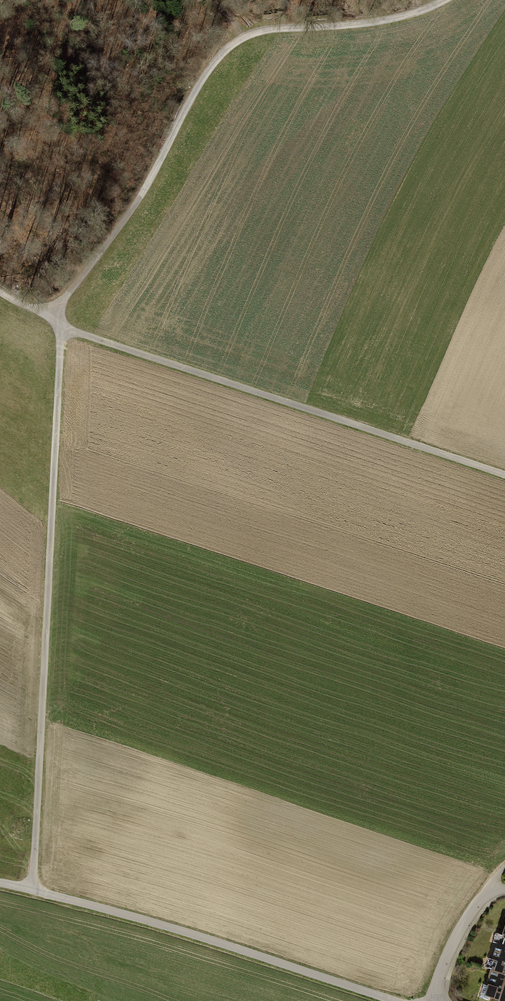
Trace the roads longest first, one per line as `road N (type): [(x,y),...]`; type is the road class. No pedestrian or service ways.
road 1 (track): [(32,889),(58,323)]
road 2 (track): [(441,0),(420,13),(275,28),(236,41),(207,73),(119,227),(62,300),(58,323)]
road 3 (track): [(504,475),(58,323)]
road 4 (track): [(0,882),(393,1000)]
road 5 (residential): [(429,1000),(456,936),(488,895)]

